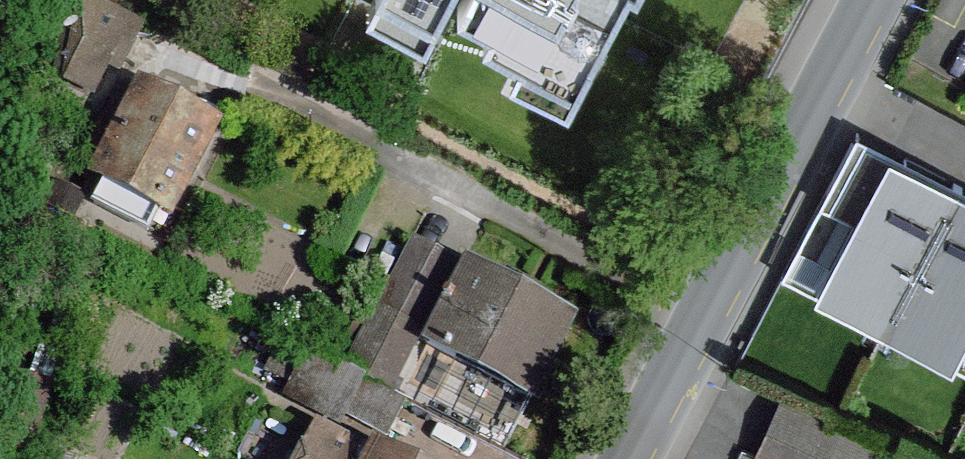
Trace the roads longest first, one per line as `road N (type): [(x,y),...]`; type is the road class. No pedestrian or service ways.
road 1 (tertiary): [(623,458),(867,0)]

